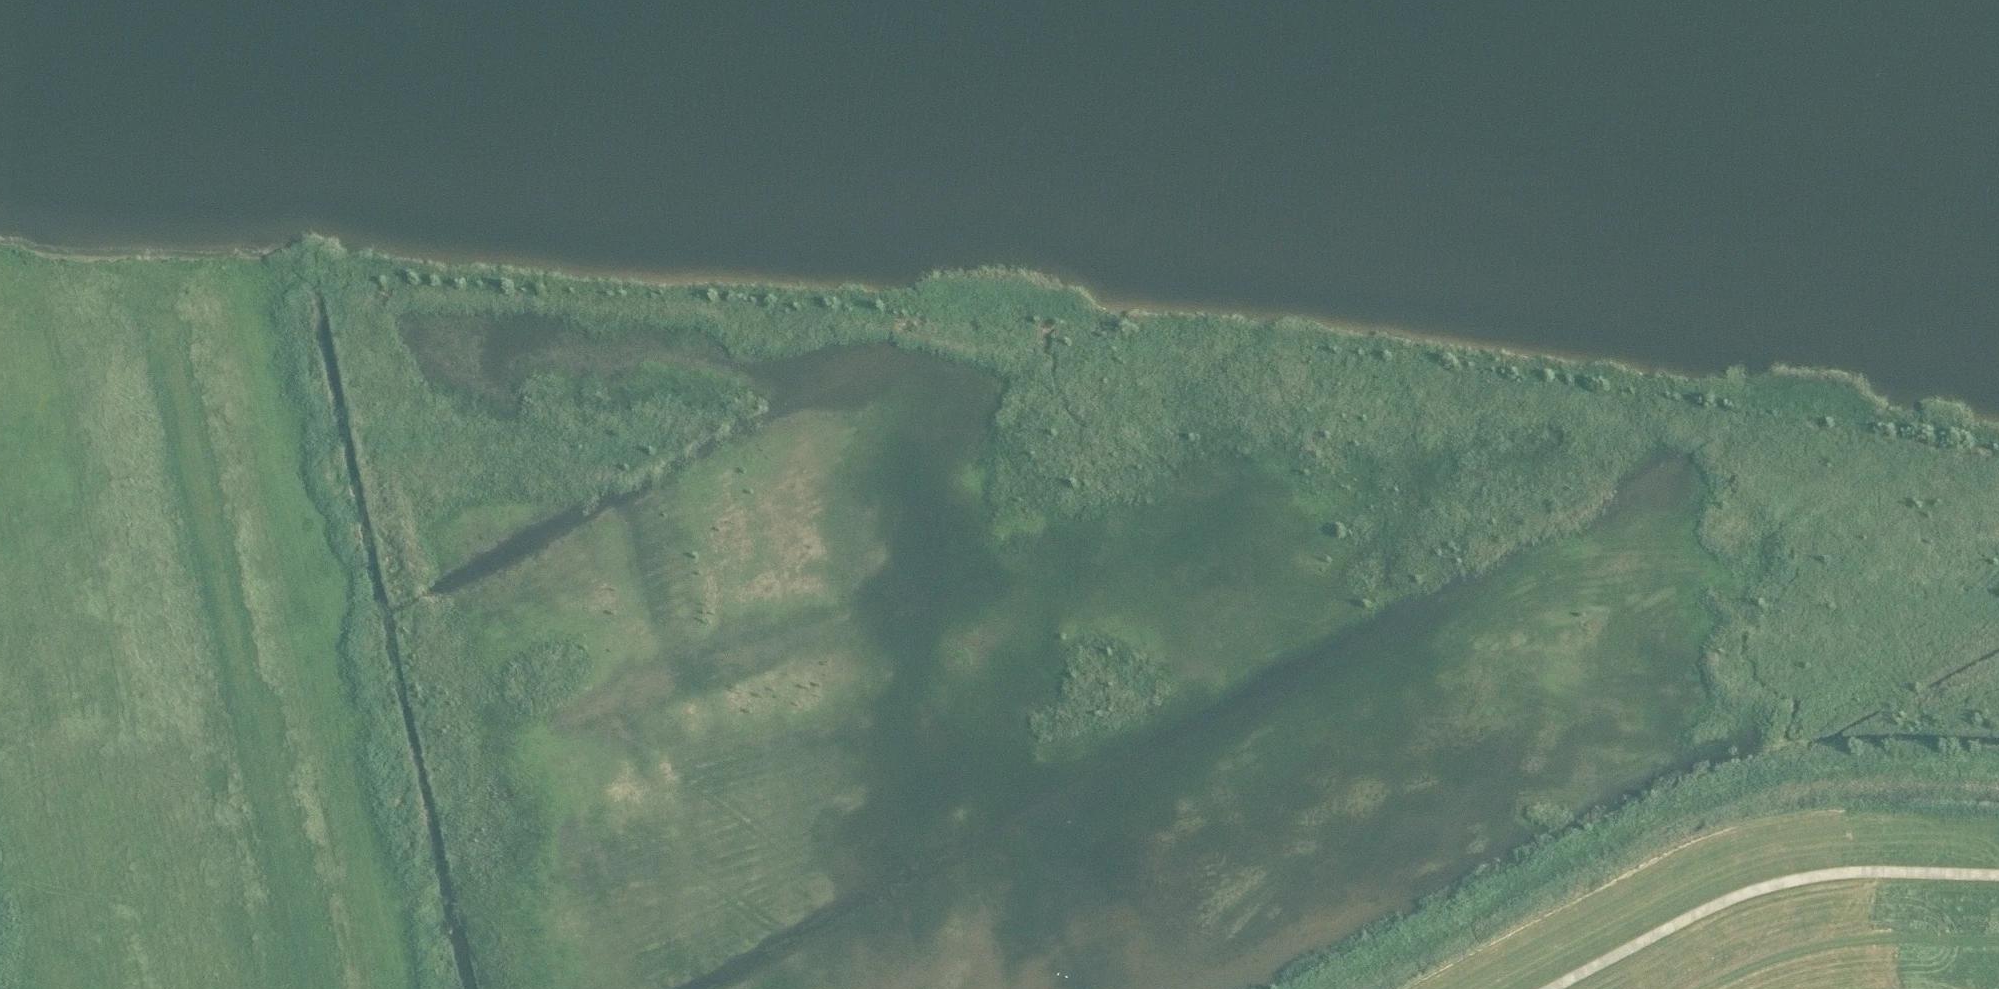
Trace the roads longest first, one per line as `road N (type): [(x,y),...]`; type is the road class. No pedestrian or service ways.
road 1 (track): [(1699,988),(1768,958),(1834,941),(1998,940)]

